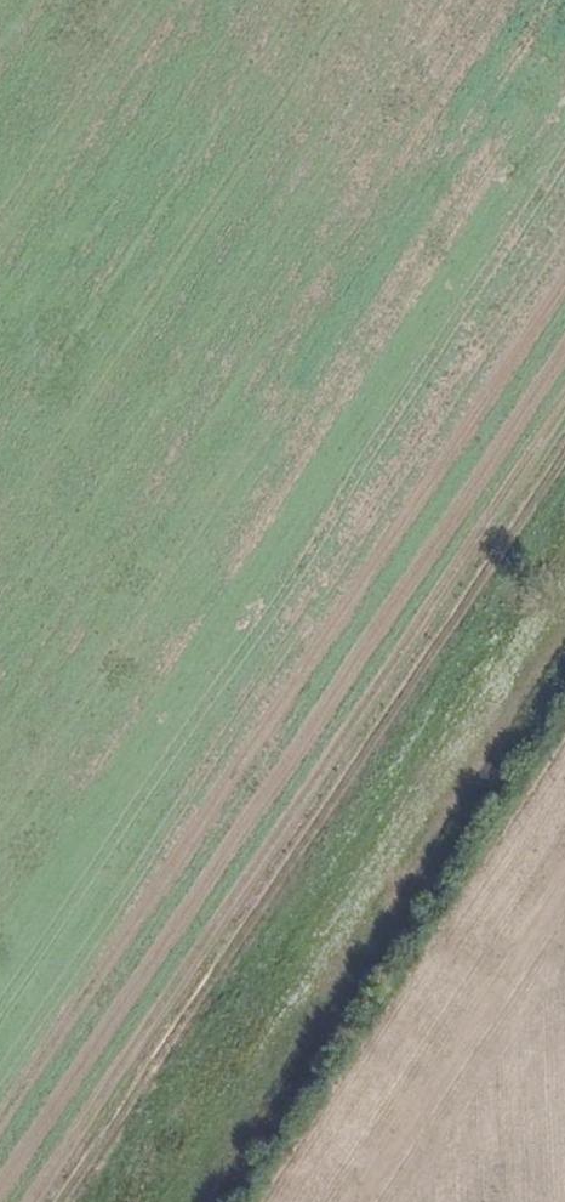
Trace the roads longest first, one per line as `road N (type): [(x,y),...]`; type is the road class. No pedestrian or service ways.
road 1 (track): [(69,1201),(564,447)]

